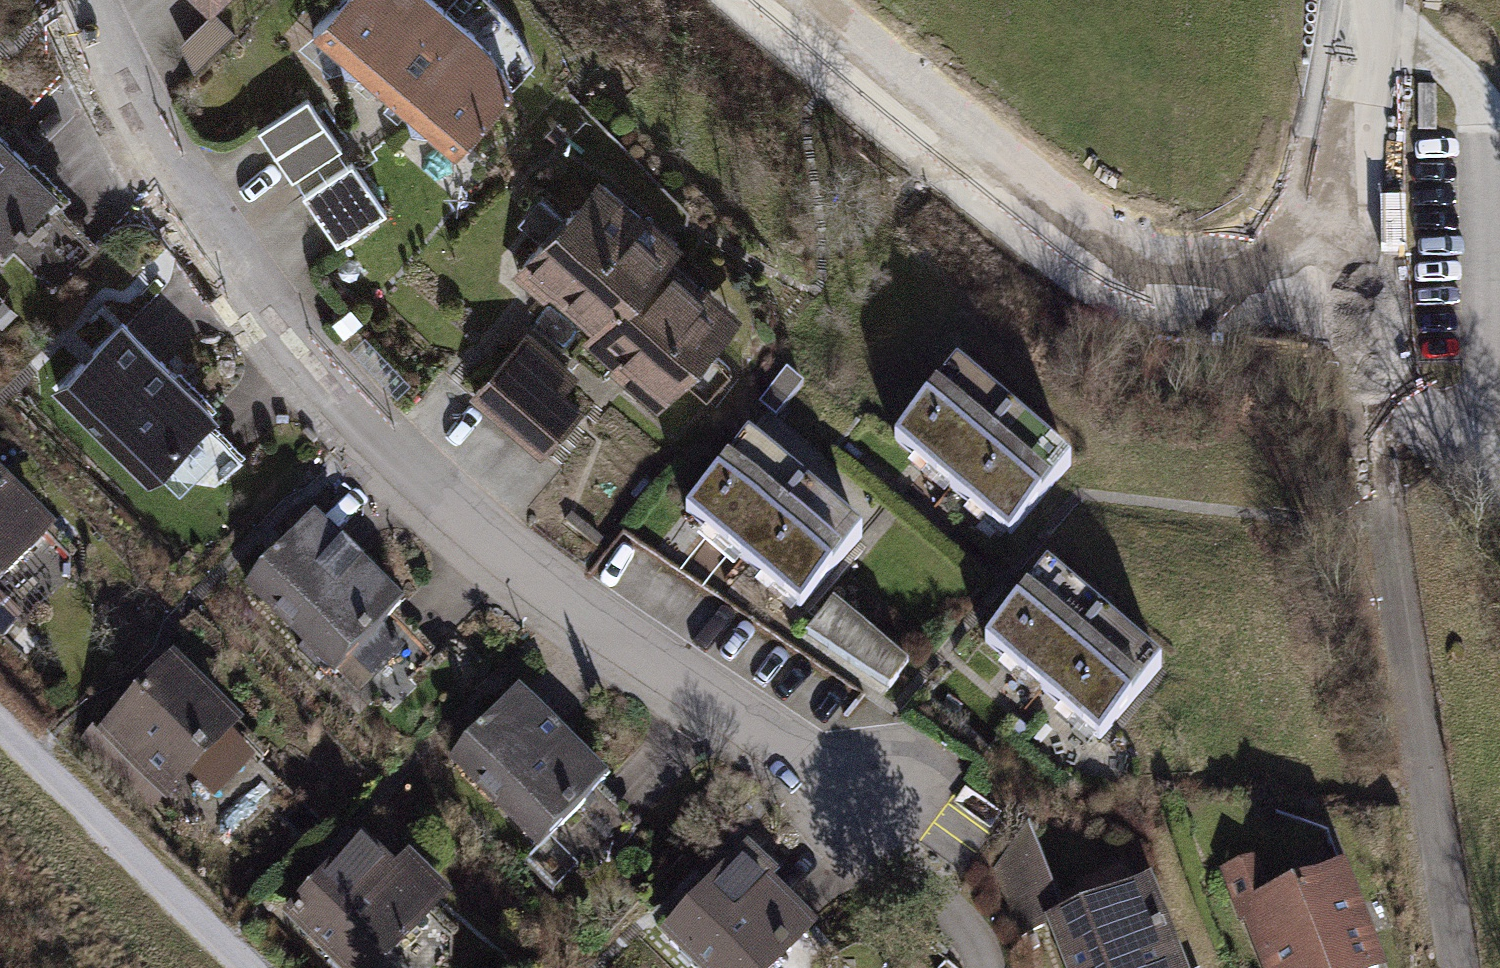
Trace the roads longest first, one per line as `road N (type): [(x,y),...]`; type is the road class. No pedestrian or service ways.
road 1 (residential): [(88,0),(172,195),(334,373),(576,607),(831,788),(881,811)]
road 2 (residential): [(757,0),(1053,247),(1123,285),(1189,300),(1257,292),(1316,250)]
road 3 (unclassified): [(1375,386),(1386,520),(1460,967)]
road 4 (track): [(257,967),(0,714)]
road 5 (residential): [(1316,250),(1340,203),(1356,0)]
road 6 (residential): [(1375,386),(1316,250)]

